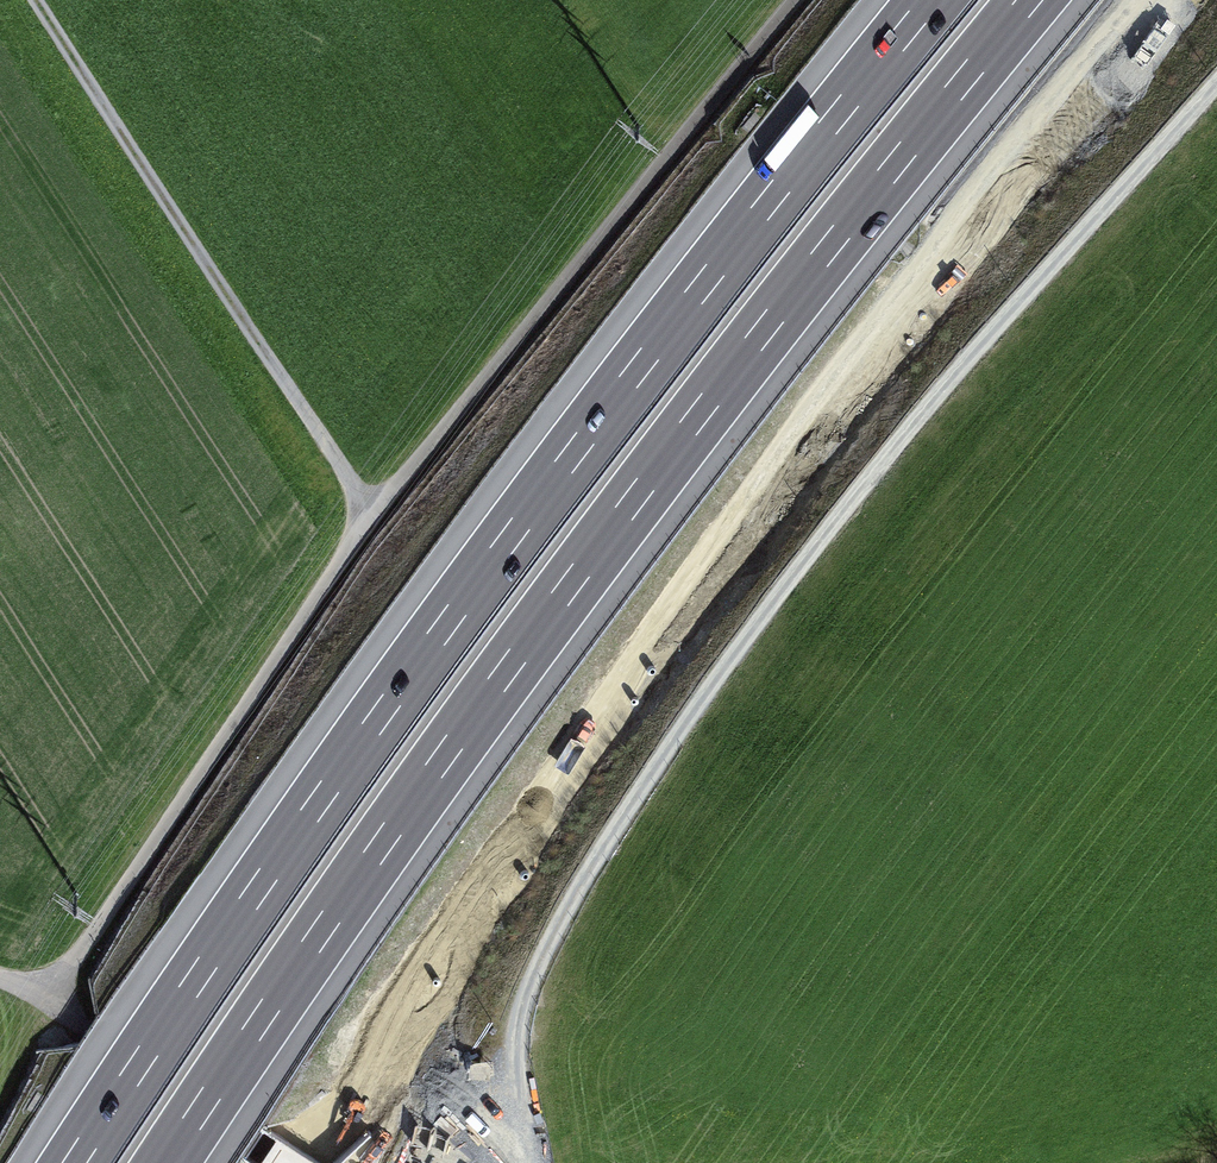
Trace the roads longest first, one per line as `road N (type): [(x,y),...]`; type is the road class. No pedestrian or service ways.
road 1 (primary): [(1180,0),(959,253),(571,770),(293,1162)]
road 2 (motorway): [(165,1162),(508,670),(1030,0)]
road 3 (motorway): [(933,0),(640,367),(381,715),(76,1162)]
road 4 (track): [(1216,79),(975,349),(801,563),(627,809),(536,966),(514,1054),(522,1162)]
road 5 (track): [(48,997),(370,519),(800,0)]
road 6 (track): [(370,519),(35,0)]

